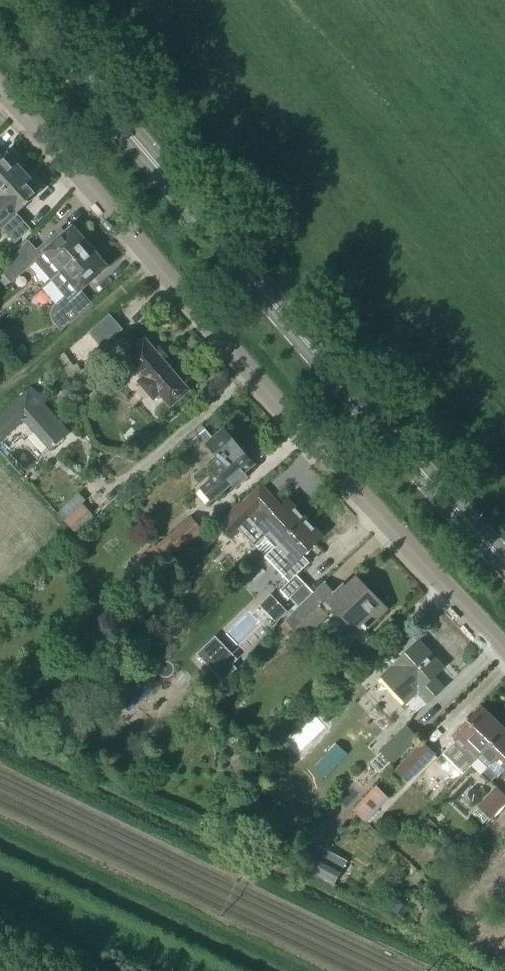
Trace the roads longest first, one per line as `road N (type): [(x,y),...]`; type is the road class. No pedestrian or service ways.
road 1 (unclassified): [(504,650),(0,88)]
road 2 (secondary): [(504,562),(5,0)]
road 3 (track): [(157,262),(16,383)]

